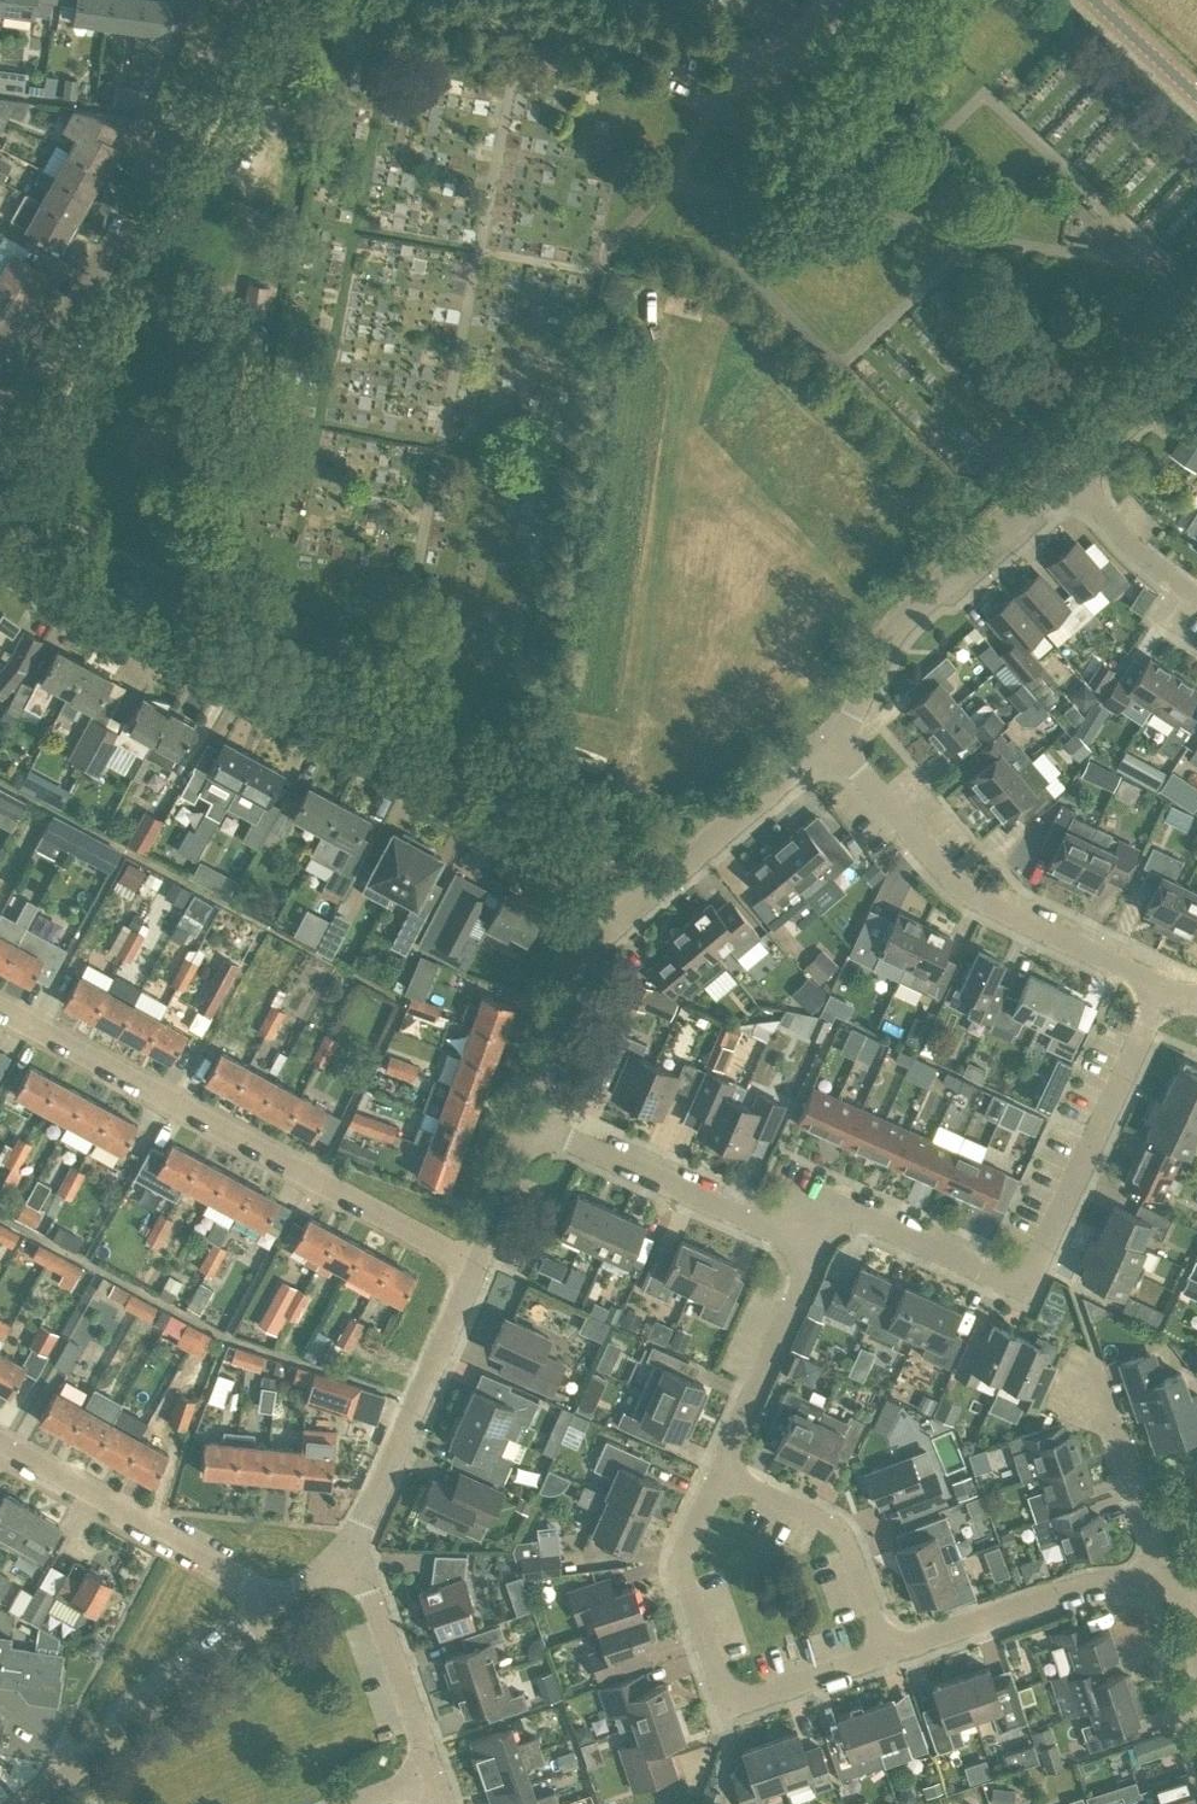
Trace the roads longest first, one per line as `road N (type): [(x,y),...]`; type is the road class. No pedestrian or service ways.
road 1 (residential): [(632,906),(0,562)]
road 2 (residential): [(1165,988),(1020,1275),(990,1275),(868,1226),(823,1231),(811,1247)]
road 3 (residential): [(475,1271),(0,1002)]
road 4 (residential): [(0,434),(242,0)]
road 5 (residential): [(1165,988),(960,893),(835,740)]
road 6 (residential): [(839,0),(780,54),(449,0)]
road 7 (residential): [(719,1478),(685,1553),(682,1578),(712,1677),(733,1697),(762,1697),(882,1653)]
road 8 (residential): [(1066,478),(896,632),(835,740)]
road 9 (residential): [(273,1606),(0,1449)]
road 10 (residential): [(273,1606),(33,1803)]
road 11 (residential): [(475,1271),(351,1553)]
road 12 (residential): [(811,1247),(529,1127)]
road 13 (residential): [(882,1653),(1084,1586),(1152,1581)]
road 14 (residential): [(835,740),(632,906)]
road 15 (residential): [(882,1653),(845,1544),(829,1524),(719,1478)]
road 16 (residential): [(811,1247),(719,1478)]
road 17 (residential): [(632,906),(598,945),(529,1127)]
road 18 (residential): [(351,1553),(431,1778)]
road 19 (residential): [(1152,1581),(1157,1544),(1099,1378)]
road 20 (residential): [(1196,607),(1066,478)]
road 21 (residential): [(1196,358),(1066,478)]
road 22 (residential): [(529,1127),(475,1271)]
road 23 (unclassified): [(1196,96),(1094,0)]

